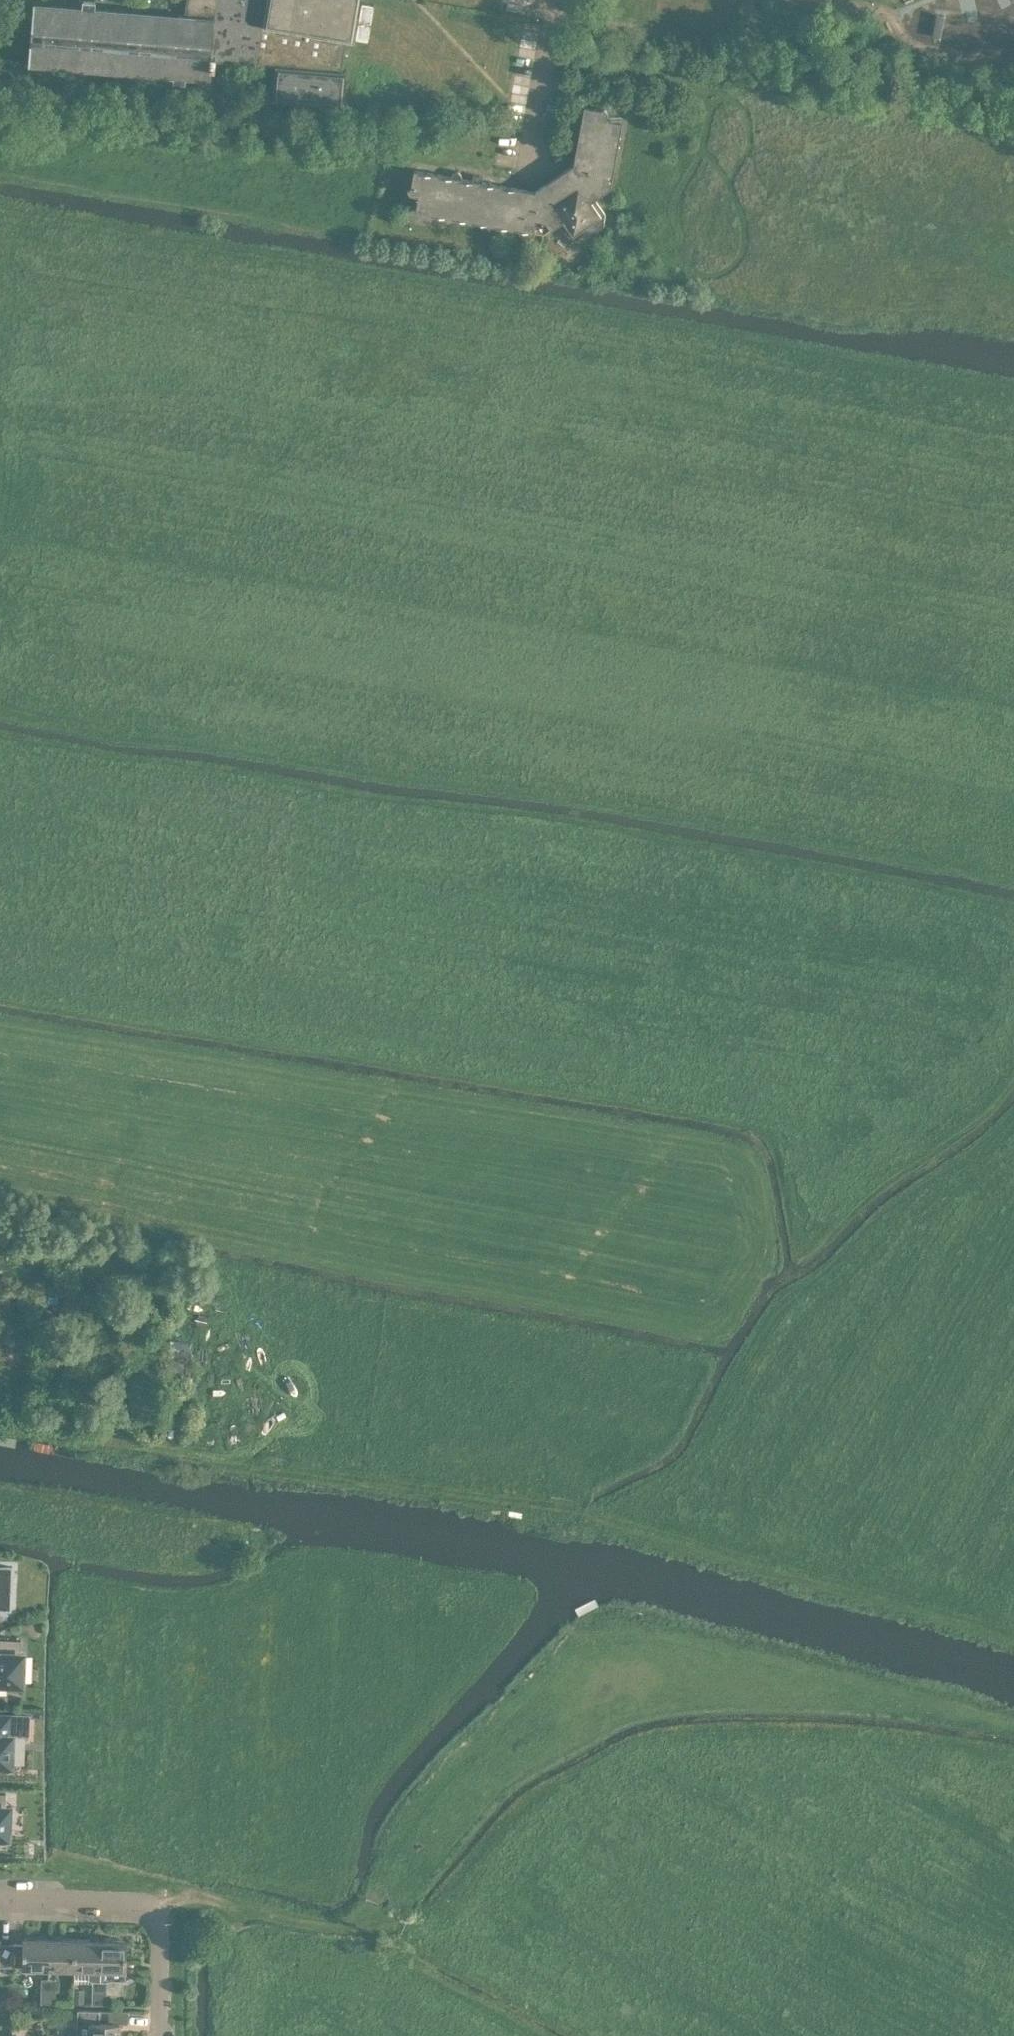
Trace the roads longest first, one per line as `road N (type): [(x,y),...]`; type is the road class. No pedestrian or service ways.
road 1 (track): [(1013,1644),(902,1603),(596,1517),(0,1421)]
road 2 (track): [(1013,1732),(909,1711),(725,1697),(635,1716),(551,1749),(487,1788),(378,1902),(342,1923)]
road 3 (residential): [(0,1901),(160,1907)]
road 4 (track): [(396,1929),(238,1907)]
road 5 (residential): [(157,2035),(160,1907)]

